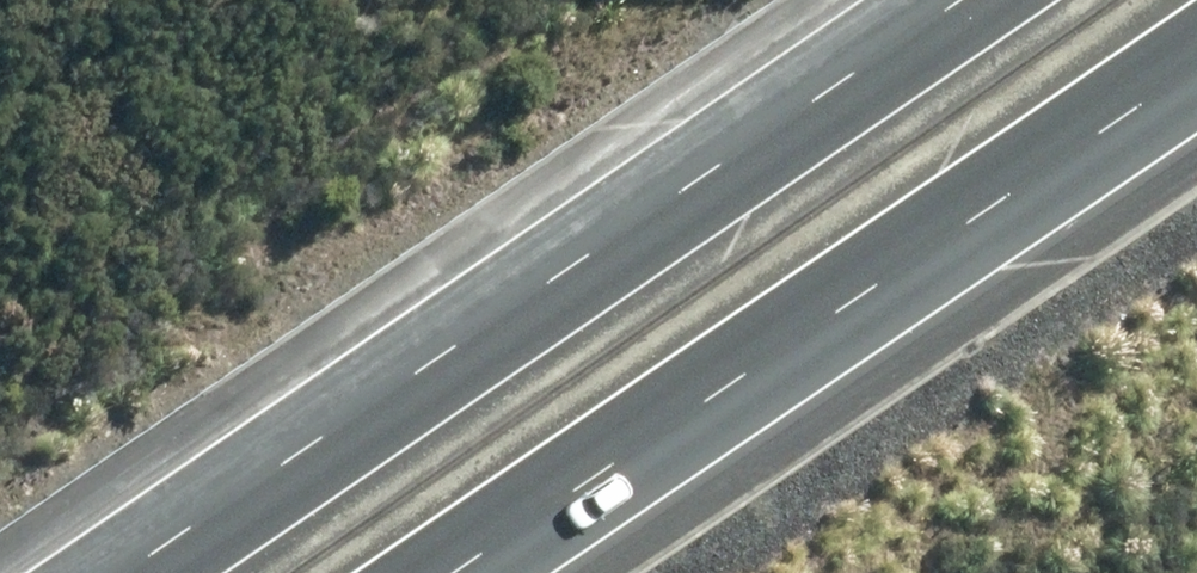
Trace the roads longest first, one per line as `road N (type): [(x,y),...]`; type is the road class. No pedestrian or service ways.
road 1 (motorway): [(113,572),(963,0)]
road 2 (motorway): [(1196,68),(460,572)]

